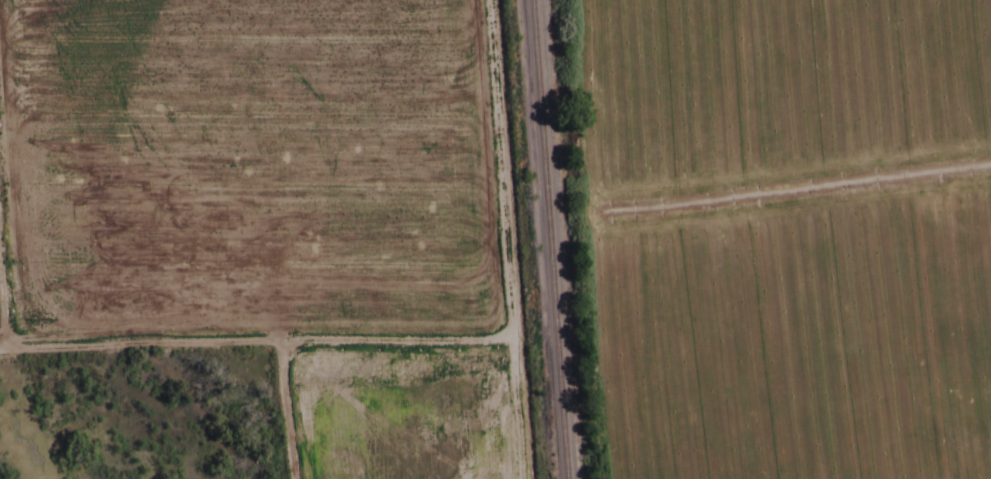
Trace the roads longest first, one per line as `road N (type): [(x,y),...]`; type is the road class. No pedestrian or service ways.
road 1 (track): [(0,348),(506,342)]
road 2 (track): [(481,0),(506,342)]
road 3 (track): [(515,478),(506,342)]

